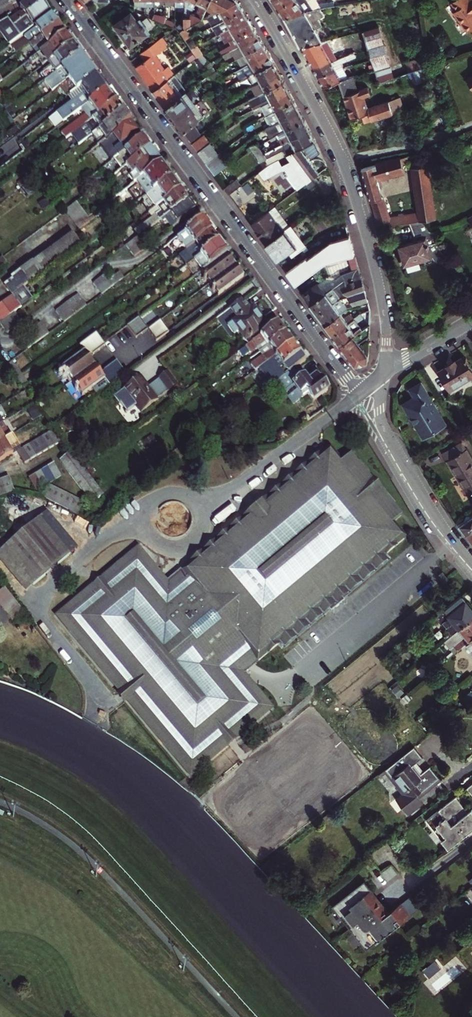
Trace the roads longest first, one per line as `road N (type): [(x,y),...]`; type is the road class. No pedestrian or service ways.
road 1 (residential): [(68,0),(358,396),(381,376)]
road 2 (residential): [(381,376),(382,303),(344,170),(253,0)]
road 3 (residential): [(471,564),(389,440),(381,376)]

